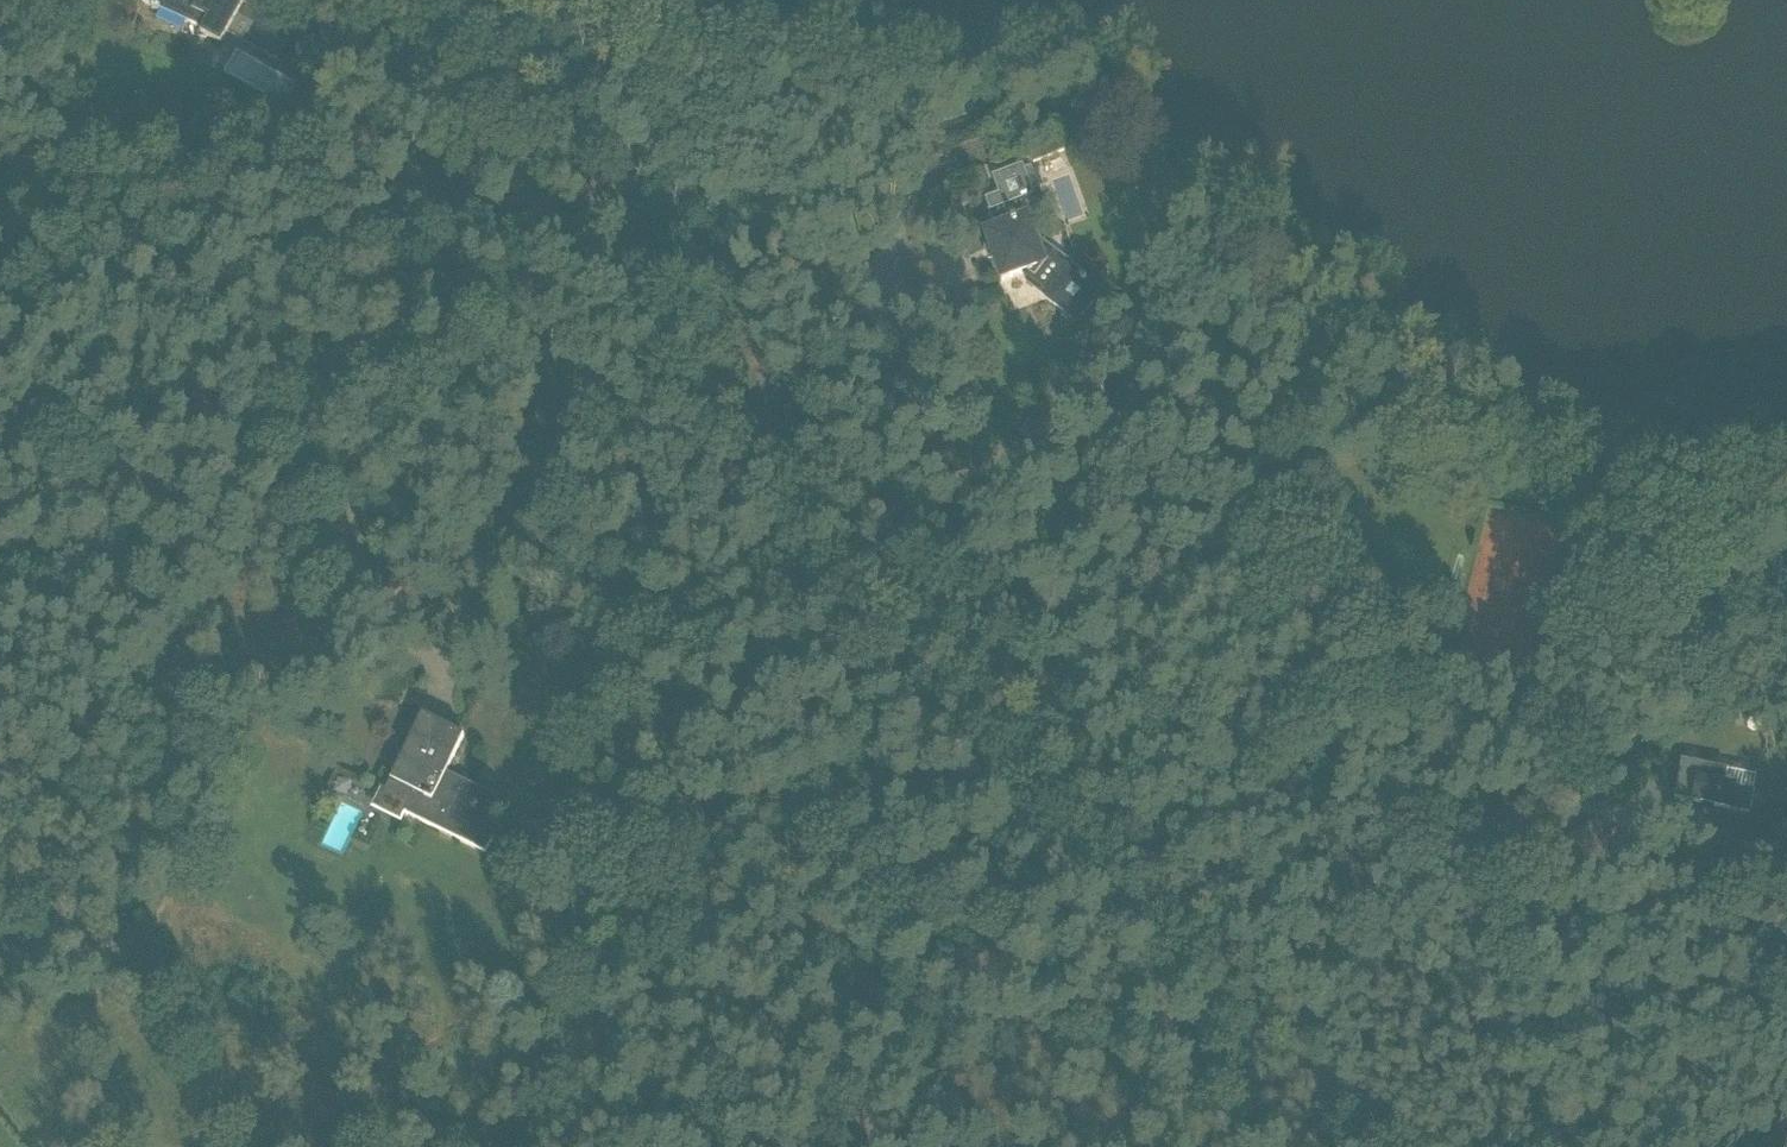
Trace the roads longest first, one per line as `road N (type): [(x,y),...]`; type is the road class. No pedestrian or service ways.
road 1 (unclassified): [(1399,1146),(1272,1021),(352,0)]

